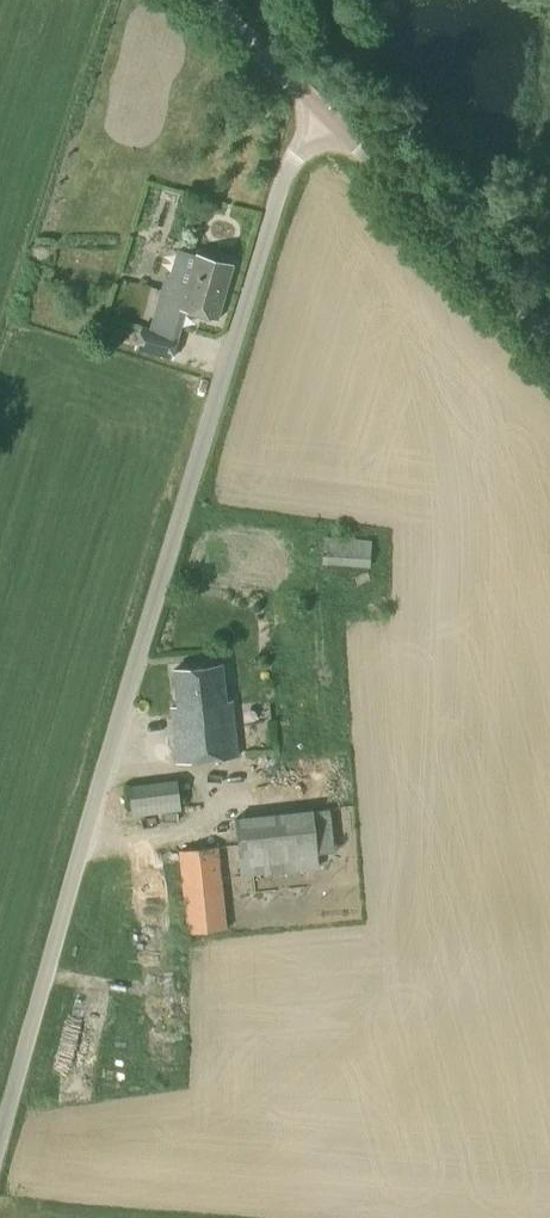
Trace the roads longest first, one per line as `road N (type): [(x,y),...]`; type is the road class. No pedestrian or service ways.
road 1 (unclassified): [(0,1145),(280,195),(321,110)]
road 2 (unclassified): [(549,341),(321,110)]
road 3 (unclassified): [(321,110),(211,0)]

